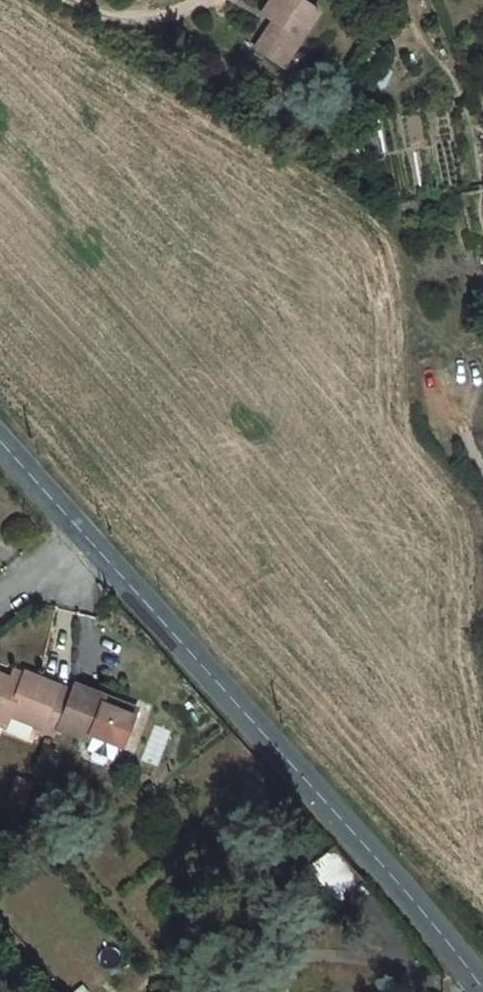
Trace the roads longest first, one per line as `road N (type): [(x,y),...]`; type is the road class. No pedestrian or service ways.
road 1 (tertiary): [(96,551),(301,775),(482,991)]
road 2 (tertiary): [(0,441),(96,551)]

